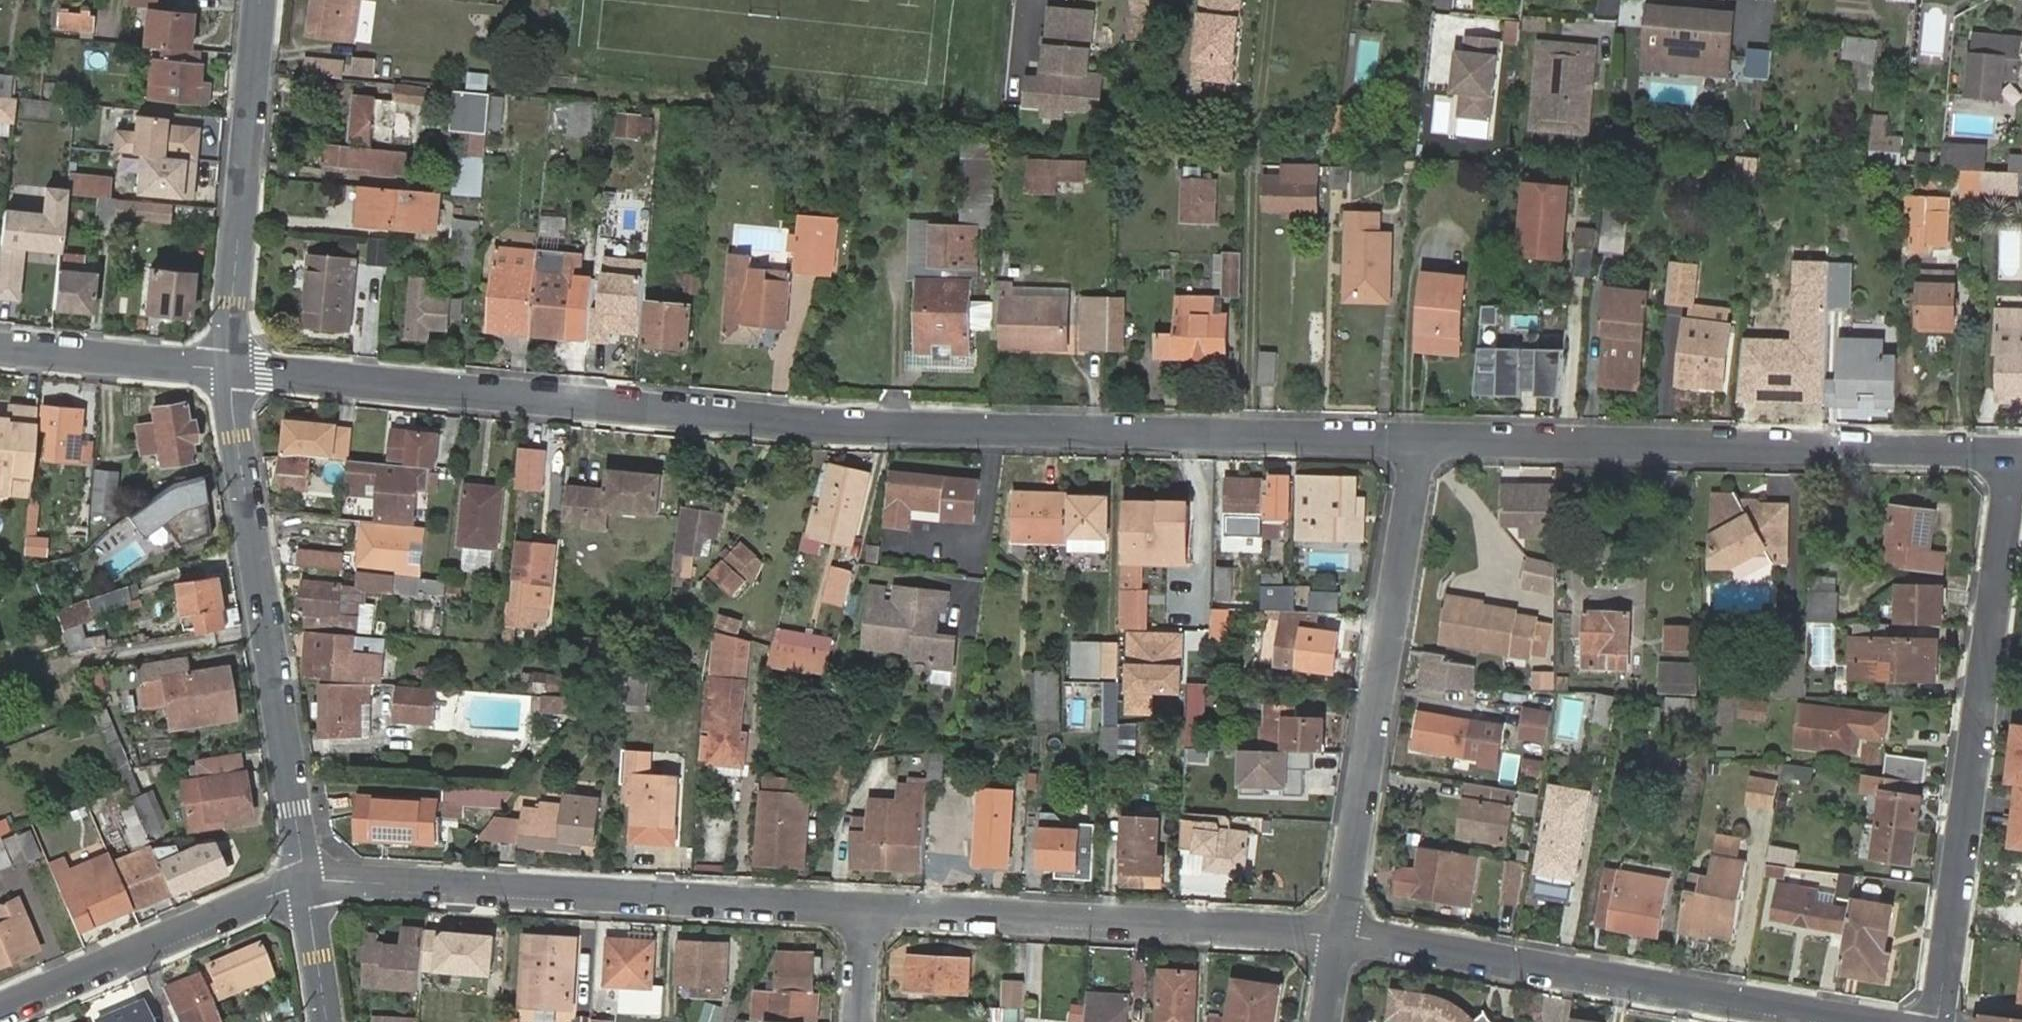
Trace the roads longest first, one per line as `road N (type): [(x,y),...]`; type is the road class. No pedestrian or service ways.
road 1 (residential): [(1421,442),(901,431),(230,369)]
road 2 (residential): [(2016,456),(1421,442)]
road 3 (residential): [(2016,456),(1942,1021)]
road 4 (residential): [(861,908),(303,882)]
road 5 (residential): [(1850,1021),(1339,935)]
road 6 (residential): [(303,882),(230,369)]
road 7 (residential): [(1421,442),(1339,935)]
road 8 (residential): [(1339,935),(861,908)]
road 9 (residential): [(230,369),(261,0)]
road 10 (residential): [(303,882),(0,1011)]
road 11 (residential): [(230,369),(0,349)]
road 12 (residential): [(325,1021),(303,882)]

